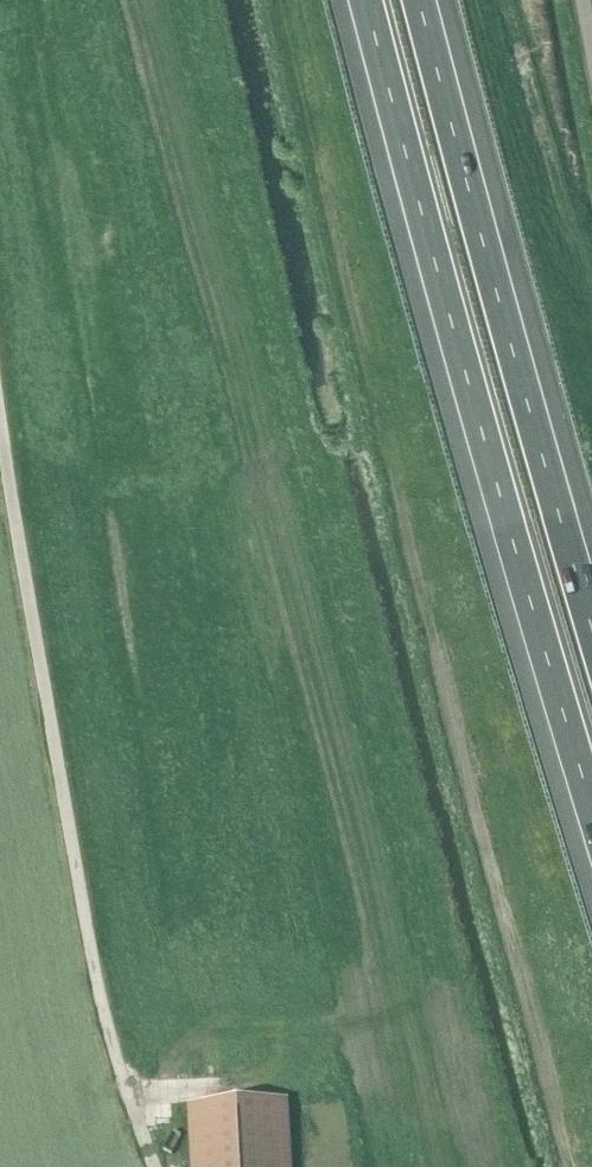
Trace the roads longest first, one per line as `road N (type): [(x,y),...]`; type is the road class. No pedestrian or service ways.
road 1 (motorway): [(360,0),(591,828)]
road 2 (motorway): [(591,570),(437,0)]

